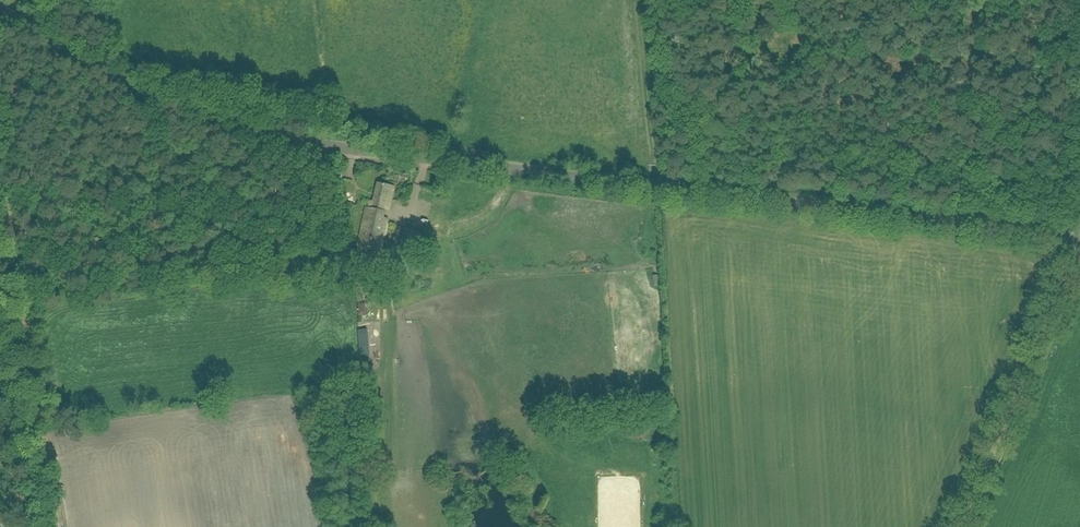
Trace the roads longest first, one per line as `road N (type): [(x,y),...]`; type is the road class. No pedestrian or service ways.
road 1 (unclassified): [(1079,241),(296,141),(156,96),(87,62),(0,1)]
road 2 (track): [(0,155),(62,526)]
road 3 (track): [(961,526),(1073,258)]

